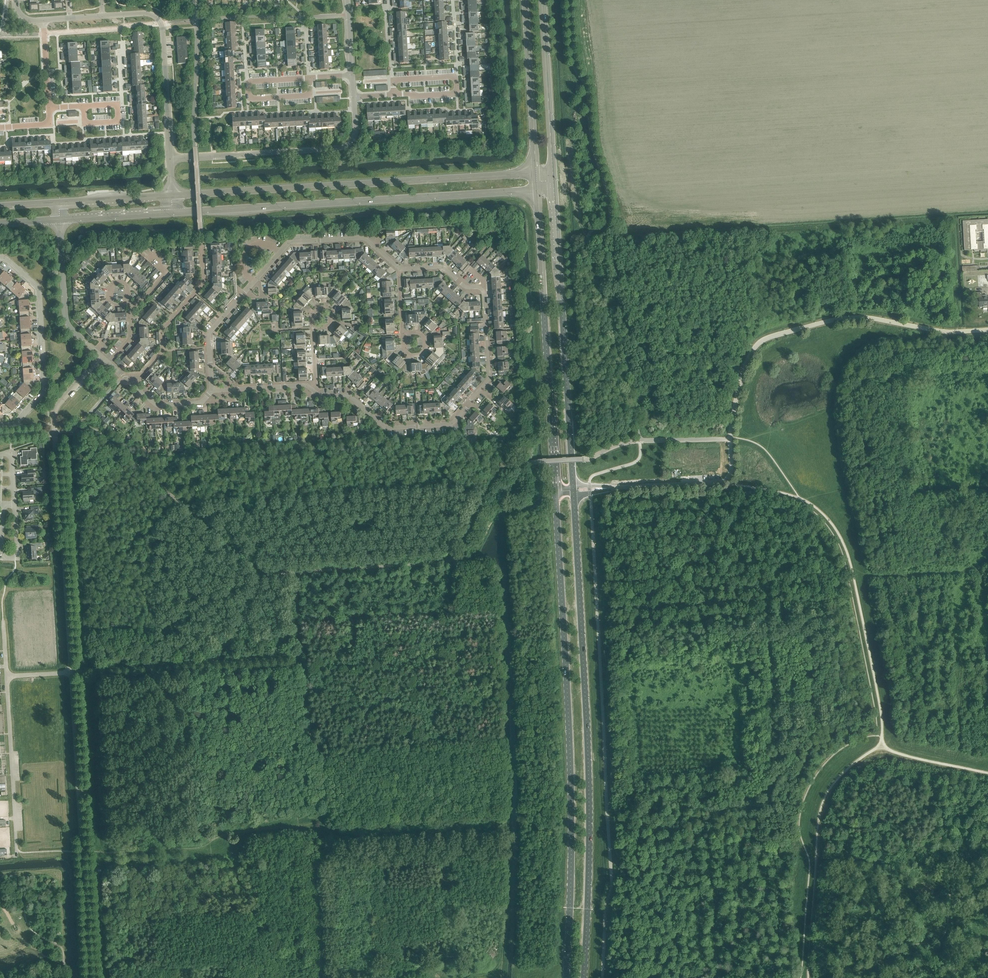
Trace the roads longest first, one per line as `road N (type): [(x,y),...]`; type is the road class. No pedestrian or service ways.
road 1 (unclassified): [(573,489),(725,480),(745,368),(769,338),(848,318),(987,329)]
road 2 (secondary): [(585,977),(588,760),(573,489)]
road 3 (secondary): [(557,490),(572,760),(566,977)]
road 4 (track): [(730,482),(792,492),(828,517),(841,537),(881,747),(987,771)]
road 5 (residential): [(8,675),(70,672),(54,414),(102,358)]
road 6 (residential): [(316,393),(347,393),(395,429),(452,421),(489,381),(483,289),(444,268),(400,271)]
road 7 (secondary): [(527,177),(172,196)]
road 8 (secondary): [(173,212),(503,190)]
road 9 (secondary): [(573,489),(555,219)]
road 10 (secondary): [(538,226),(557,490)]
road 11 (track): [(808,977),(820,812),(845,770),(881,747)]
road 12 (unclassified): [(171,159),(341,147),(355,133),(353,97)]
road 13 (residential): [(0,259),(39,288),(45,390),(18,423),(0,428)]
road 14 (unclassified): [(104,16),(150,14),(161,24),(171,159)]
road 15 (residential): [(16,854),(8,675)]
road 16 (residential): [(391,78),(456,75),(456,92),(392,95)]
road 17 (residential): [(60,220),(68,319),(97,353)]
road 18 (secondary): [(525,0),(534,143)]
road 19 (residential): [(310,78),(248,81),(248,95),(311,94)]
road 20 (residential): [(282,253),(290,244),(364,239),(400,271)]
road 21 (secondary): [(551,134),(543,0)]
road 22 (residential): [(211,391),(208,337),(255,283)]
road 23 (residential): [(109,364),(155,405),(198,405),(211,391)]

